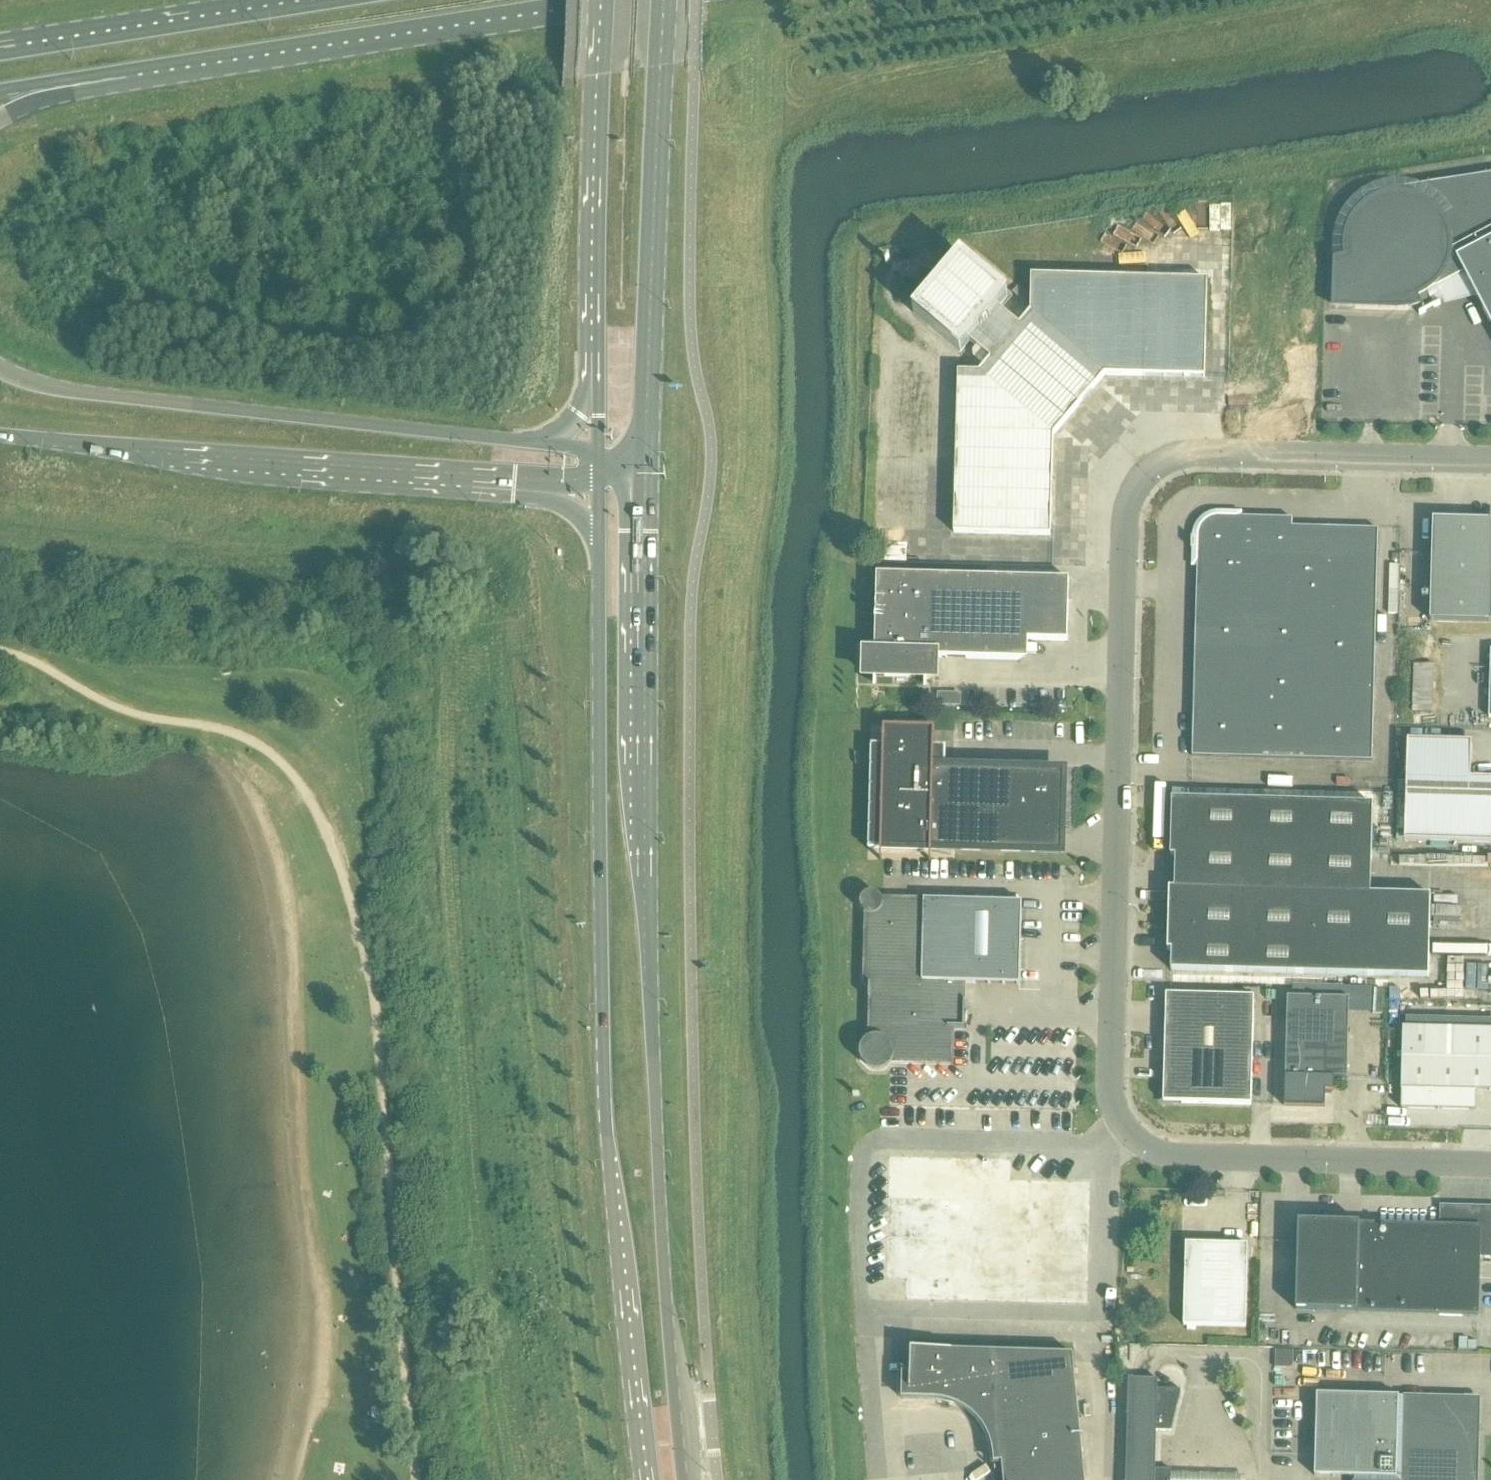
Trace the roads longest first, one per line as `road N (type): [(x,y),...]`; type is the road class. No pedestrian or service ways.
road 1 (unclassified): [(1490,1166),(1181,1157),(1129,1134),(1113,1082),(1132,494),(1147,473),(1198,454),(1490,460)]
road 2 (primary): [(683,1479),(660,1180),(645,779),(646,465)]
road 3 (primary): [(600,570),(606,1106),(642,1479)]
road 4 (primary): [(517,441),(71,392),(0,368)]
road 5 (primary): [(0,436),(482,476)]
road 6 (primary): [(127,73),(587,0)]
road 7 (primary): [(646,465),(664,0)]
road 8 (primary): [(348,0),(27,50)]
road 9 (primary): [(601,0),(597,292)]
road 10 (primary): [(597,292),(578,413),(552,434),(517,441)]
road 11 (primary): [(482,476),(533,489),(576,513),(600,570)]
road 12 (primary): [(597,292),(599,449)]
road 13 (primary): [(0,119),(127,73)]
road 14 (primary): [(0,93),(127,73)]

